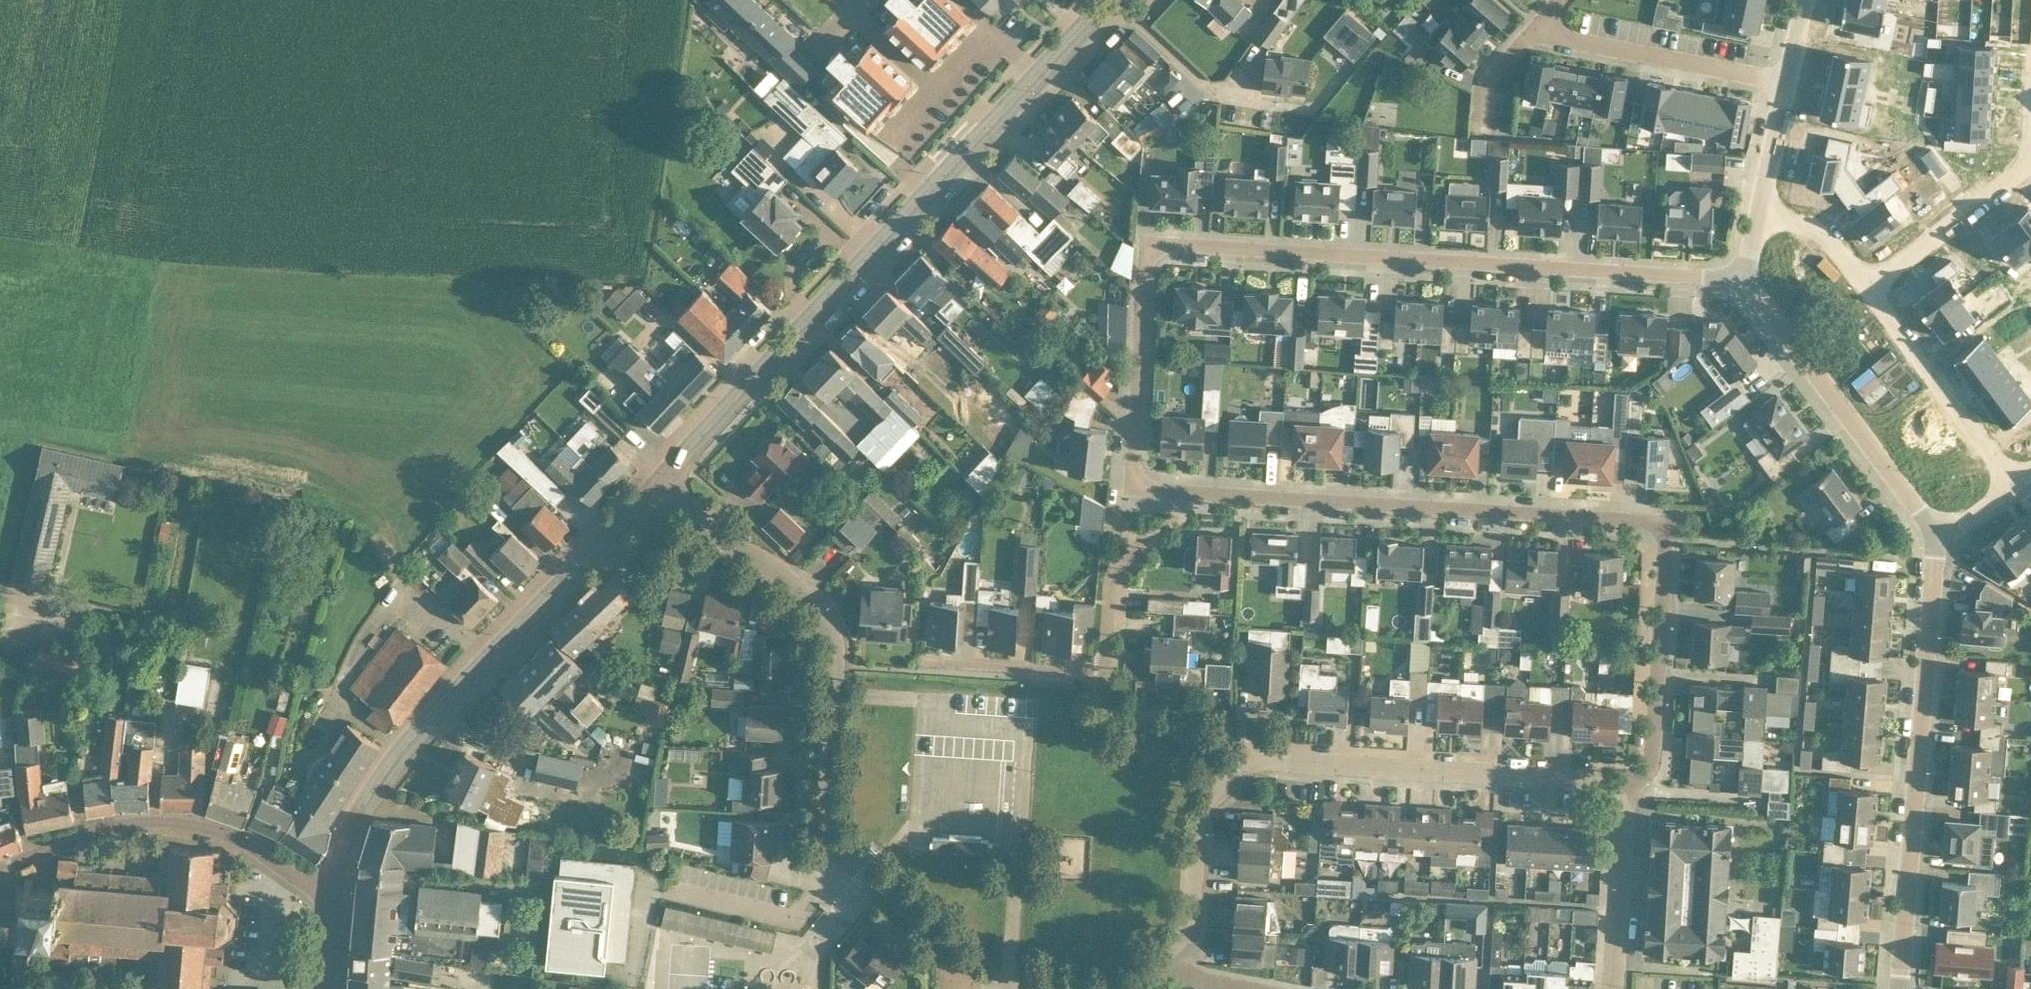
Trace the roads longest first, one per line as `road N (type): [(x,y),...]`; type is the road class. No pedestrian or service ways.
road 1 (residential): [(1613,793),(1650,765),(1660,528),(1148,487),(1133,464),(1146,267),(1150,255),(1176,244),(1744,278)]
road 2 (tertiary): [(661,479),(1109,0)]
road 3 (residential): [(952,979),(945,947),(929,923),(844,855),(827,824),(834,649),(823,613),(661,479)]
road 4 (tertiary): [(332,892),(359,814),(391,765),(661,479)]
road 5 (residential): [(1900,988),(1937,539)]
road 6 (residential): [(1613,793),(1580,778),(1273,759),(1256,760),(1227,783)]
road 7 (residential): [(332,892),(239,840),(156,822),(103,828),(0,869)]
road 8 (residential): [(1937,539),(1744,278)]
road 9 (residential): [(1788,83),(1534,32)]
road 10 (residential): [(1866,286),(2017,484)]
road 11 (residential): [(2030,161),(1866,286)]
road 12 (residential): [(1227,783),(1199,813),(1191,917),(1162,955)]
road 13 (residential): [(1106,671),(1116,568),(1153,533),(1188,517)]
road 14 (residential): [(1613,988),(1622,801)]
road 15 (unclassified): [(920,659),(1106,671)]
road 16 (residential): [(1227,783),(1180,732),(1115,716),(1104,697),(1106,671)]
road 17 (residential): [(1092,988),(952,979)]
road 18 (residential): [(1759,212),(1829,236),(1866,286)]
road 19 (residential): [(1759,212),(1788,83)]
road 20 (residential): [(1748,799),(1644,792),(1622,801)]

